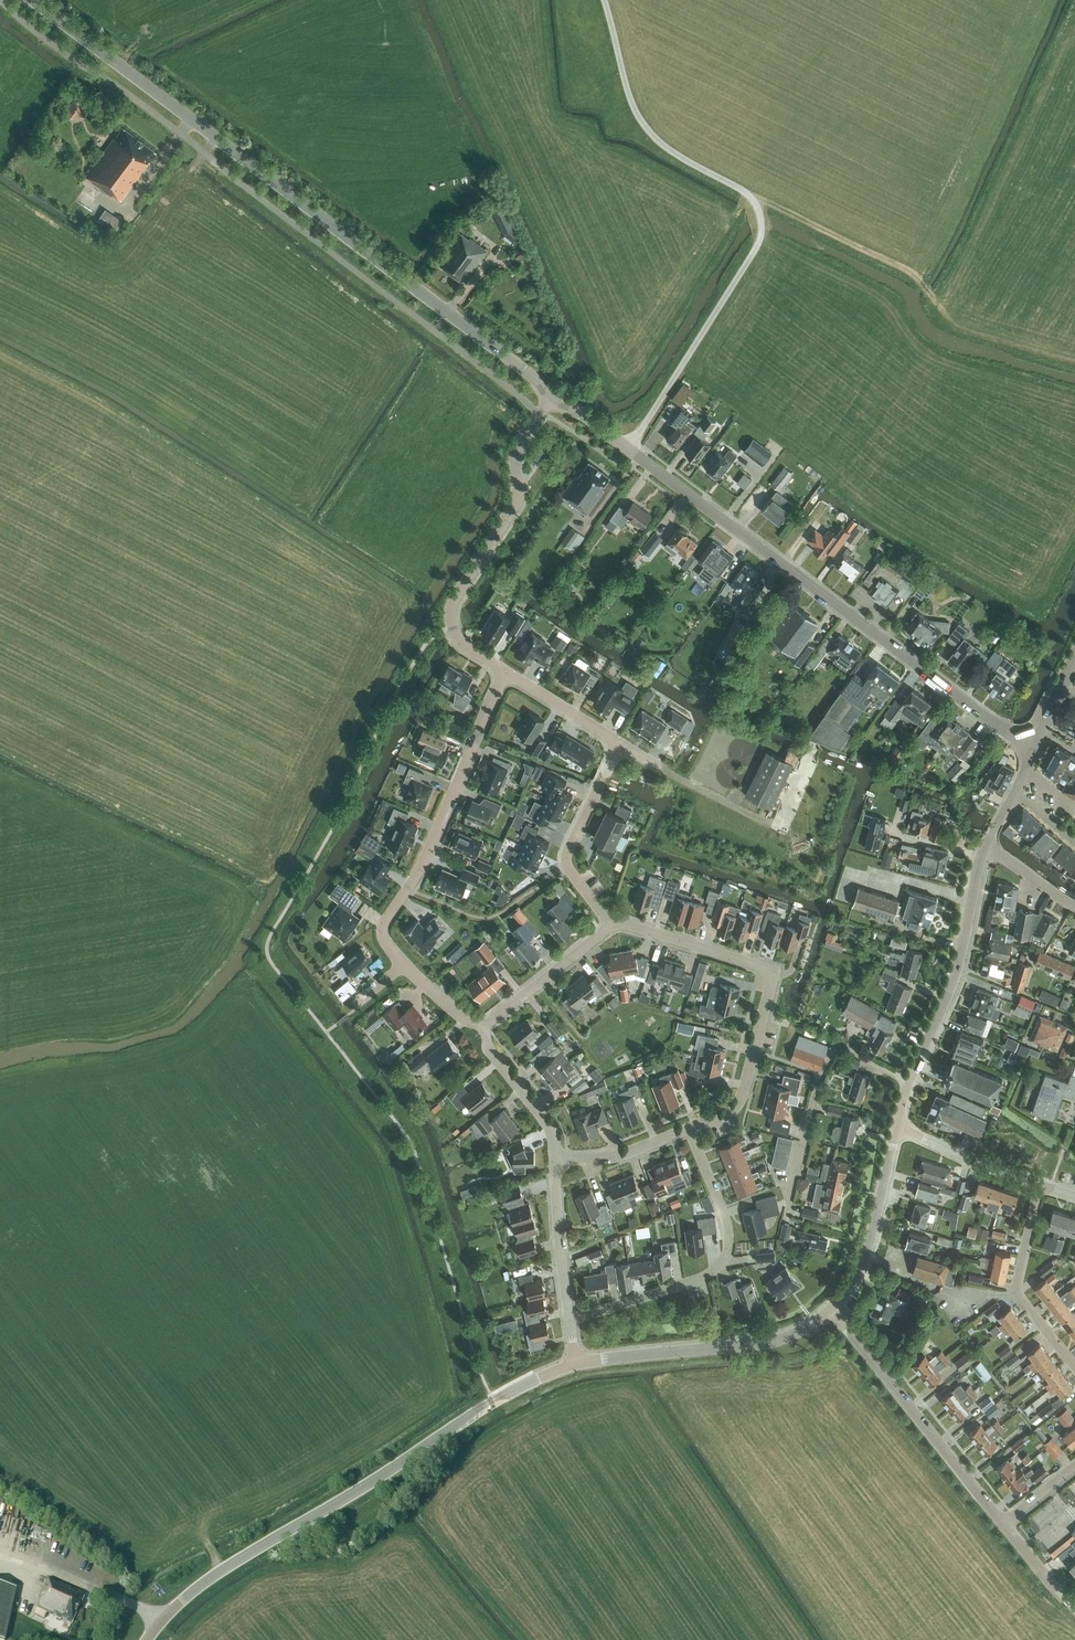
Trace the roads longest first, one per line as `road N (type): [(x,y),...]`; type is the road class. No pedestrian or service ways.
road 1 (tertiary): [(1036,745),(984,715),(580,410),(551,399)]
road 2 (tertiary): [(147,1639),(231,1565),(491,1401),(577,1363)]
road 3 (tertiary): [(551,399),(536,377),(191,118)]
road 4 (track): [(749,196),(909,270),(954,327),(1074,363)]
road 5 (residential): [(689,1129),(742,1098),(770,975),(761,964),(612,926)]
road 6 (unclassified): [(551,399),(515,454),(514,506),(451,609),(460,642),(506,673)]
road 7 (unclassified): [(405,965),(383,929),(422,867),(506,673)]
road 8 (residential): [(570,1320),(700,1279),(722,1262),(727,1222),(689,1129)]
road 9 (unclassified): [(1004,1523),(831,1310)]
road 10 (tertiary): [(577,1363),(774,1341),(831,1310)]
road 11 (tertiary): [(909,1082),(959,966),(983,854)]
road 12 (residential): [(790,1200),(813,1100),(832,1056),(848,1050),(909,1082)]
road 13 (residential): [(612,926),(566,861),(621,743)]
road 14 (residential): [(1074,1369),(1016,1293),(1039,1184)]
road 15 (tertiary): [(191,118),(34,0)]
road 16 (tertiary): [(831,1310),(871,1248),(897,1129)]
road 17 (residential): [(481,1028),(612,926)]
road 18 (unclassified): [(570,1320),(555,1161)]
road 19 (unclassified): [(555,1161),(550,1128),(490,1053),(481,1028)]
road 20 (residential): [(1039,1184),(897,1129)]
road 21 (residential): [(555,1161),(627,1153),(689,1129)]
road 22 (residential): [(506,673),(621,743)]

